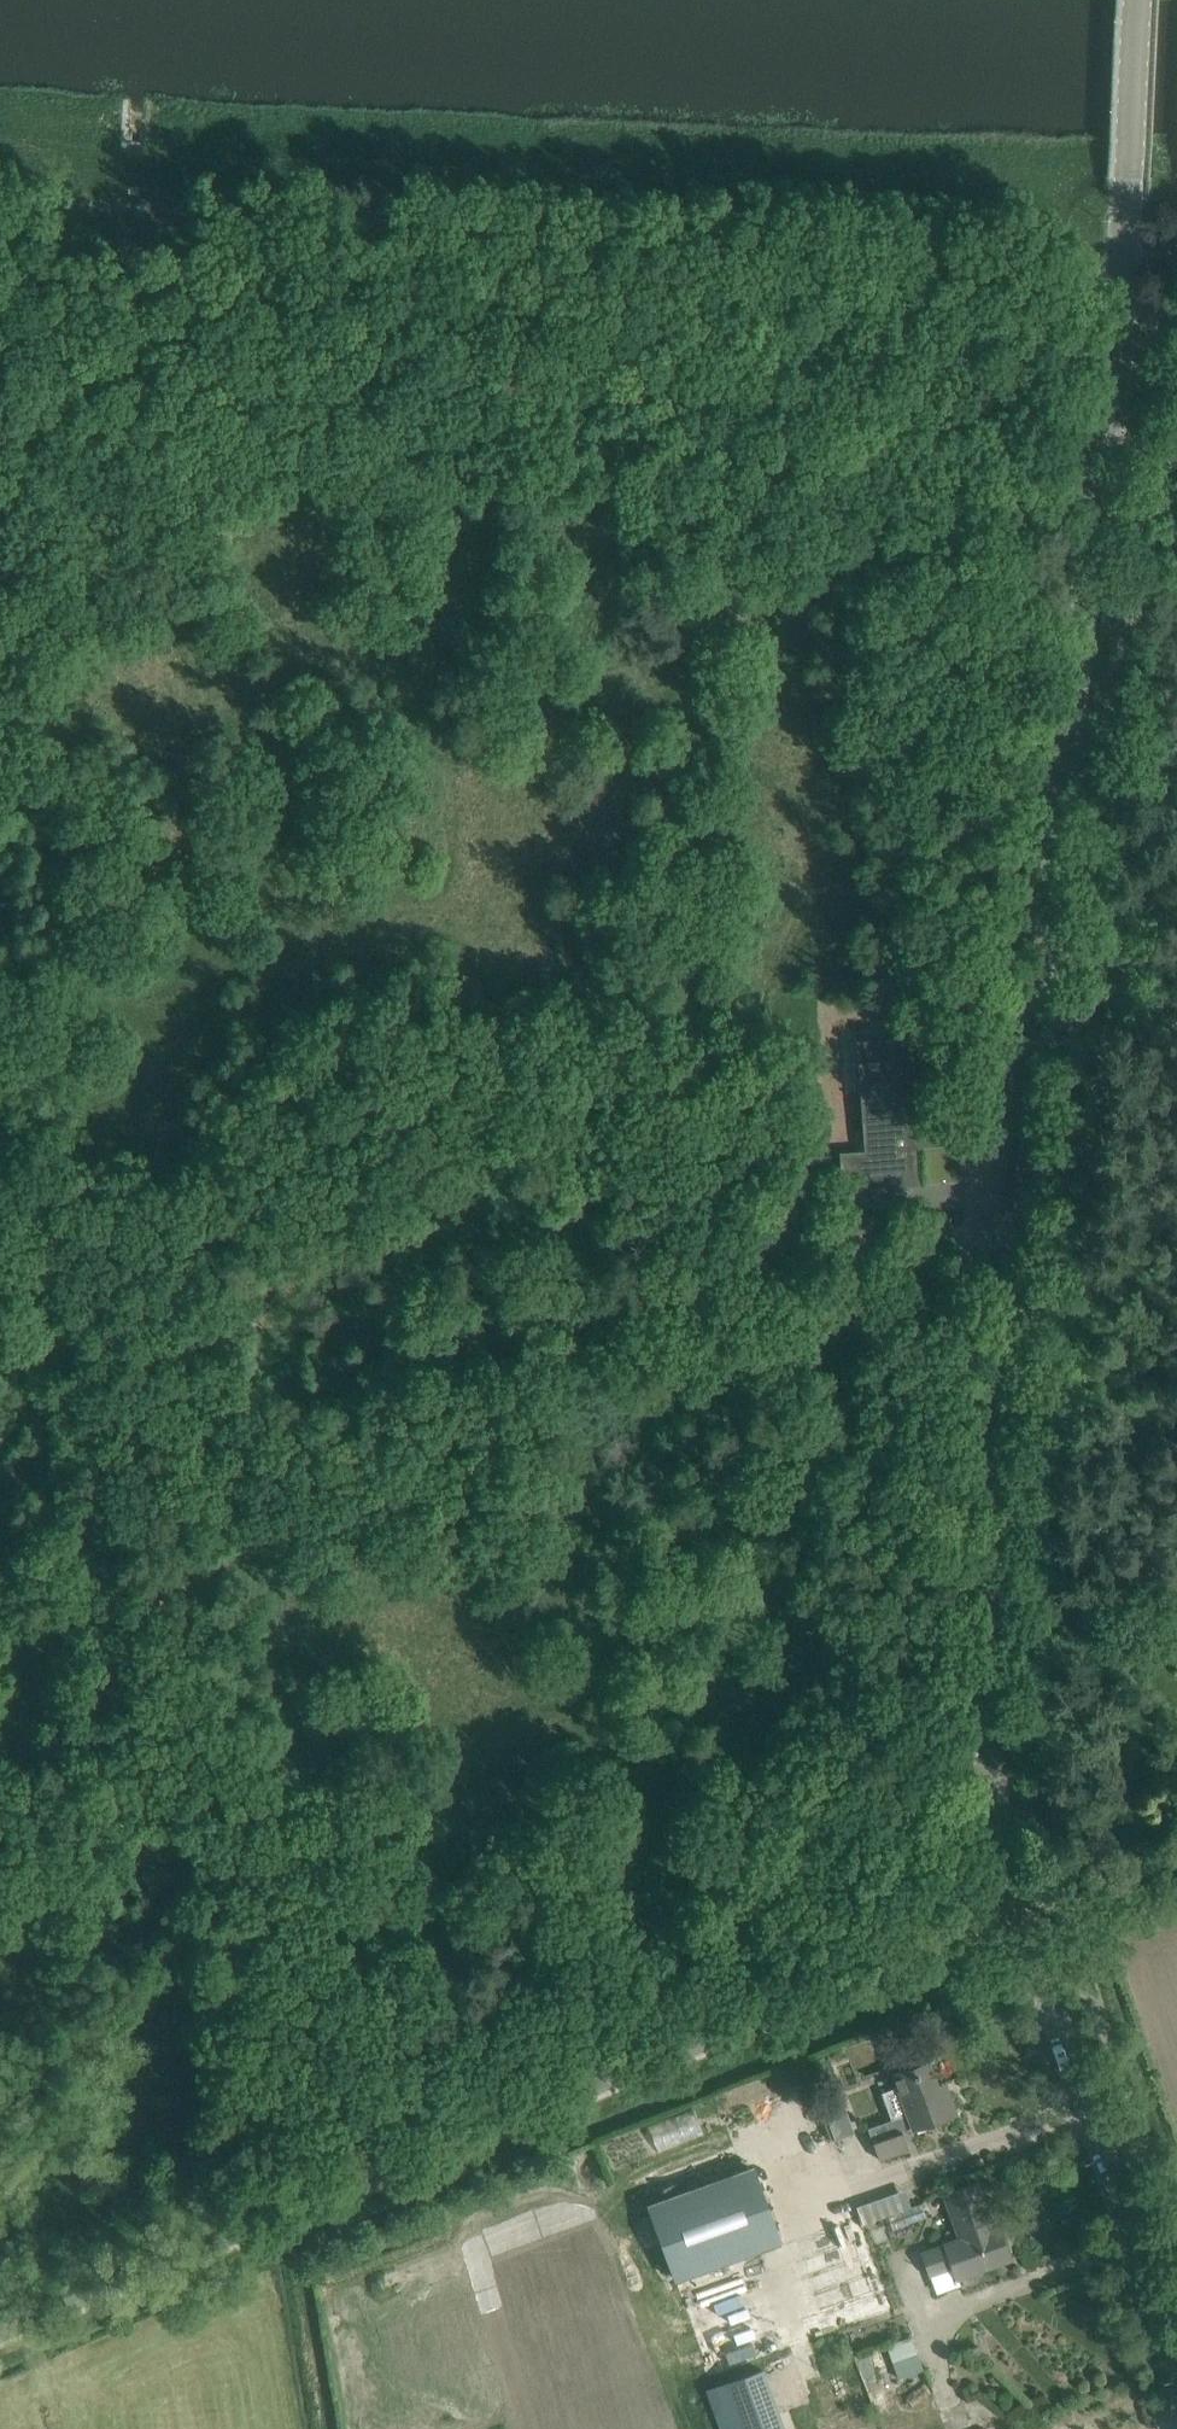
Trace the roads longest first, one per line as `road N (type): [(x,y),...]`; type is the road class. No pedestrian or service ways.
road 1 (tertiary): [(1018,1922),(990,1765),(989,1675),(1068,763),(1124,256),(1138,0)]
road 2 (unclassified): [(0,2334),(1018,1922)]
road 3 (tertiary): [(1176,2368),(1018,1922)]
road 4 (track): [(1018,1922),(1176,1862)]

